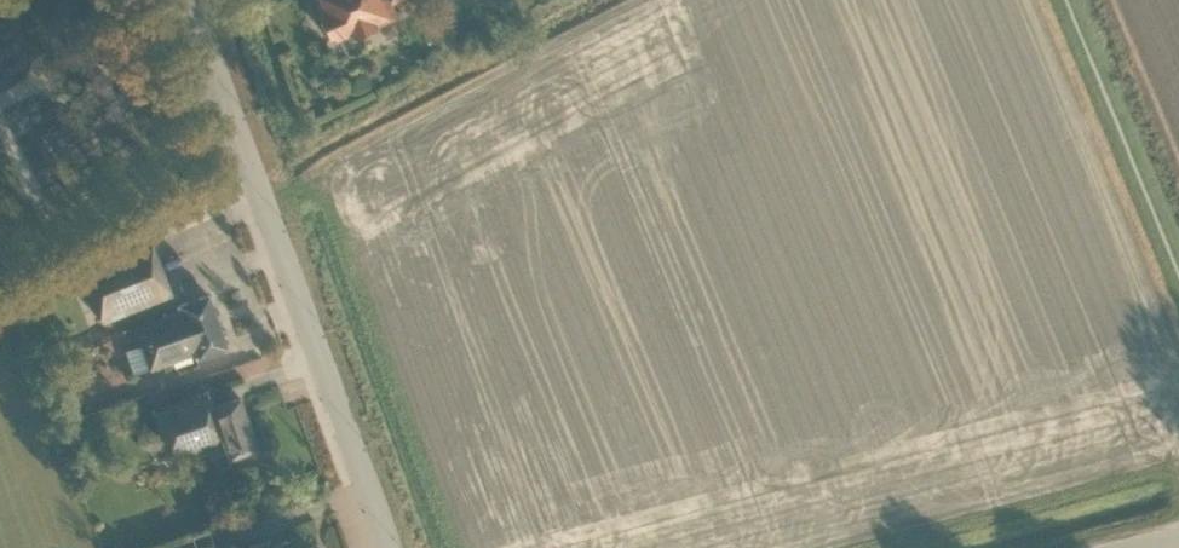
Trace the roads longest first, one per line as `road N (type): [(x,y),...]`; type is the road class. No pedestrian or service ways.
road 1 (tertiary): [(390,547),(182,0)]

